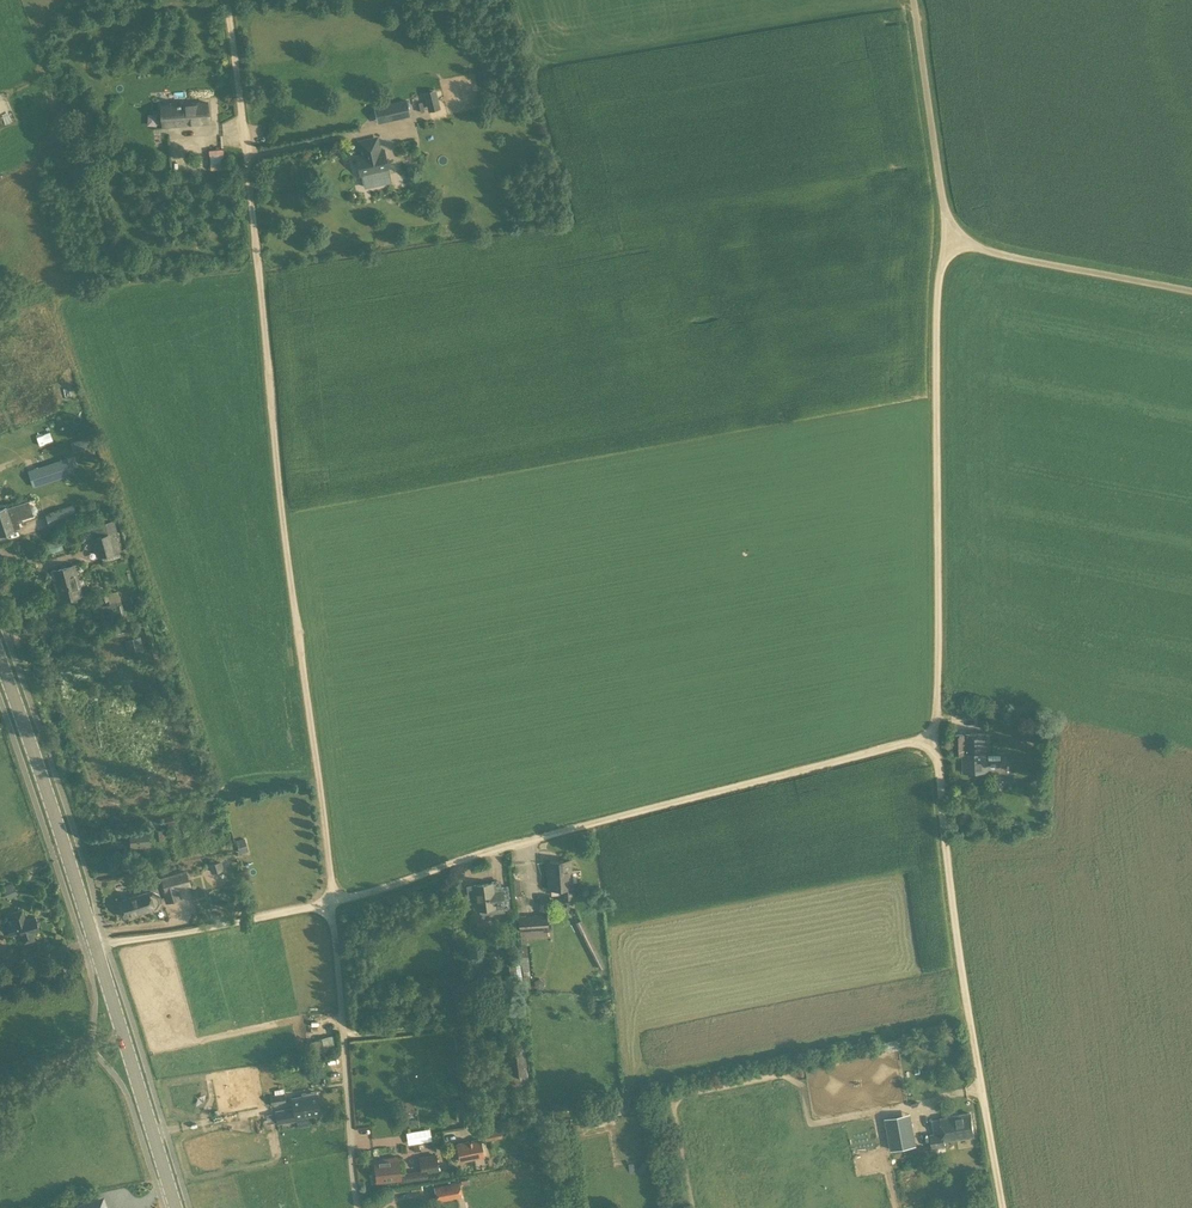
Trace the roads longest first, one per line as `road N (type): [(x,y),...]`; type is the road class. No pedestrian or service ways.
road 1 (track): [(332,903),(227,0)]
road 2 (track): [(332,903),(478,855),(933,741)]
road 3 (secondary): [(174,1207),(0,659)]
road 4 (track): [(933,741),(935,313),(942,260),(957,234)]
road 5 (unclassified): [(1191,291),(999,254),(957,234),(941,200),(913,0)]
road 6 (track): [(1003,1207),(933,741)]
road 7 (unclassified): [(357,1207),(332,903)]
road 8 (track): [(95,942),(332,903)]

